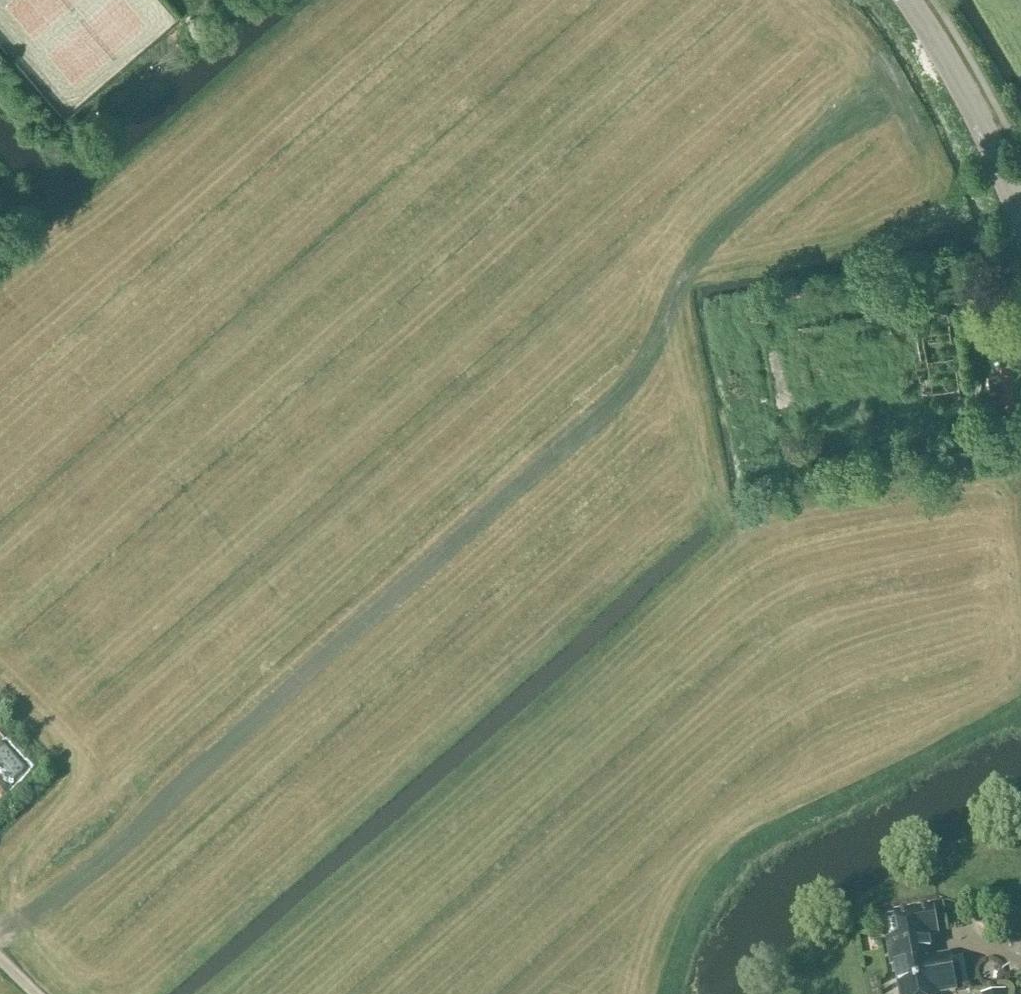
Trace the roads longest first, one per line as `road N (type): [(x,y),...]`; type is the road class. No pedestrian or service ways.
road 1 (secondary): [(1020,214),(980,122),(907,0)]

